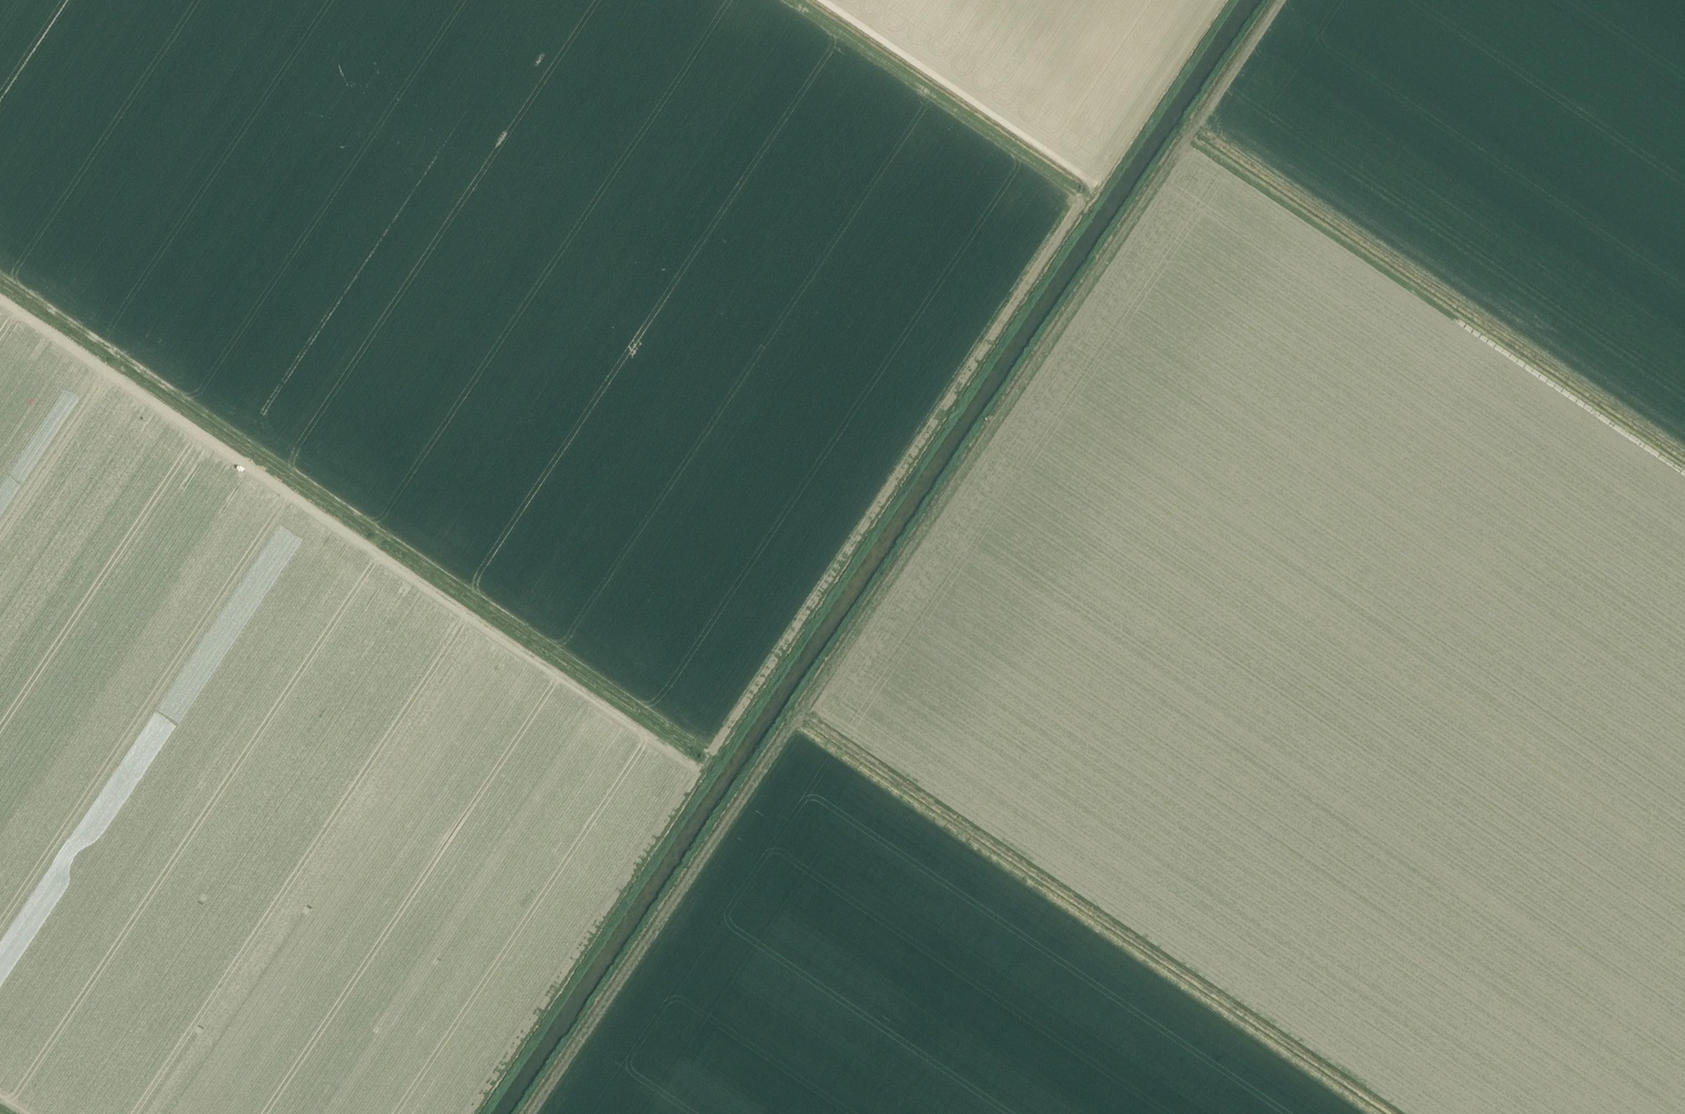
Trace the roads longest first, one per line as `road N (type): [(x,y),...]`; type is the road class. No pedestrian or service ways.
road 1 (track): [(1092,182),(822,0)]
road 2 (track): [(1684,473),(1459,321)]

